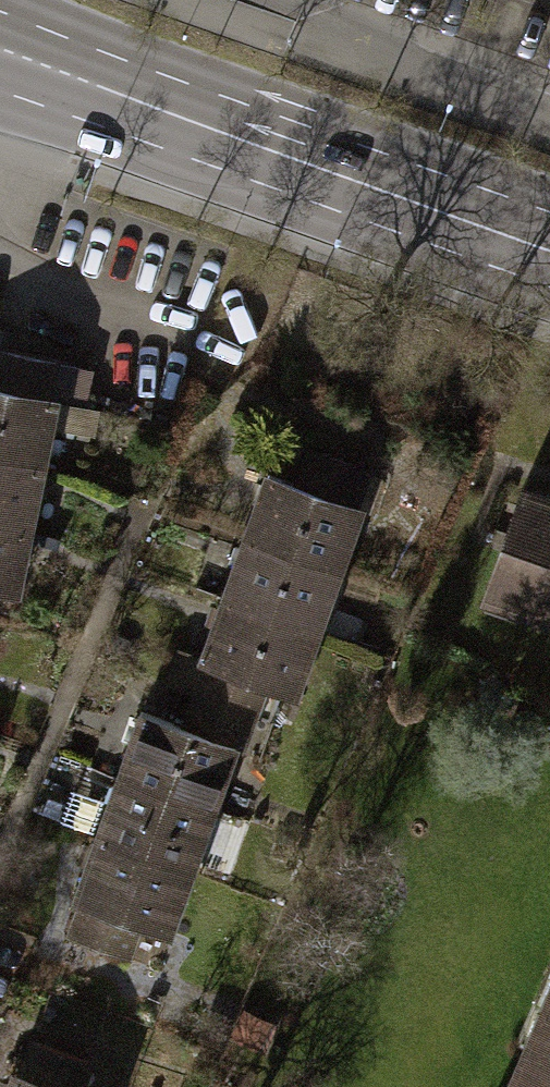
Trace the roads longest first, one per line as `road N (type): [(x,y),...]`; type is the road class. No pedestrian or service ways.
road 1 (tertiary): [(0,48),(549,251)]

